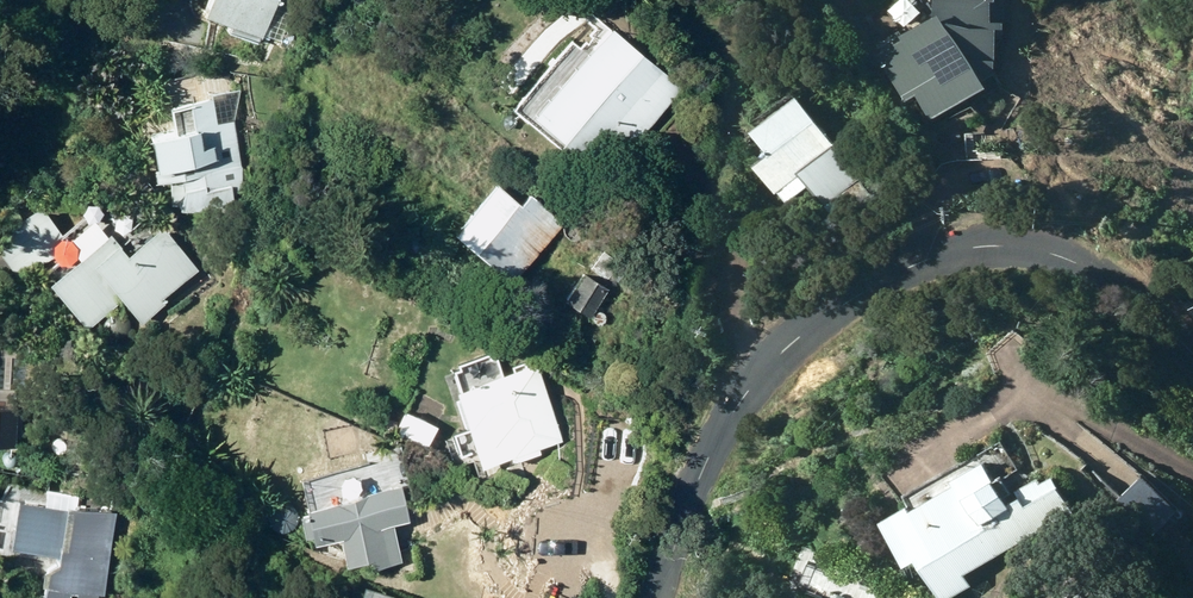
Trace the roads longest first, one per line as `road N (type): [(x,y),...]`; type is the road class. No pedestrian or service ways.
road 1 (unclassified): [(1192,353),(1141,304),(1053,253),(1007,245),(935,256),(811,324),(729,415),(658,597)]

